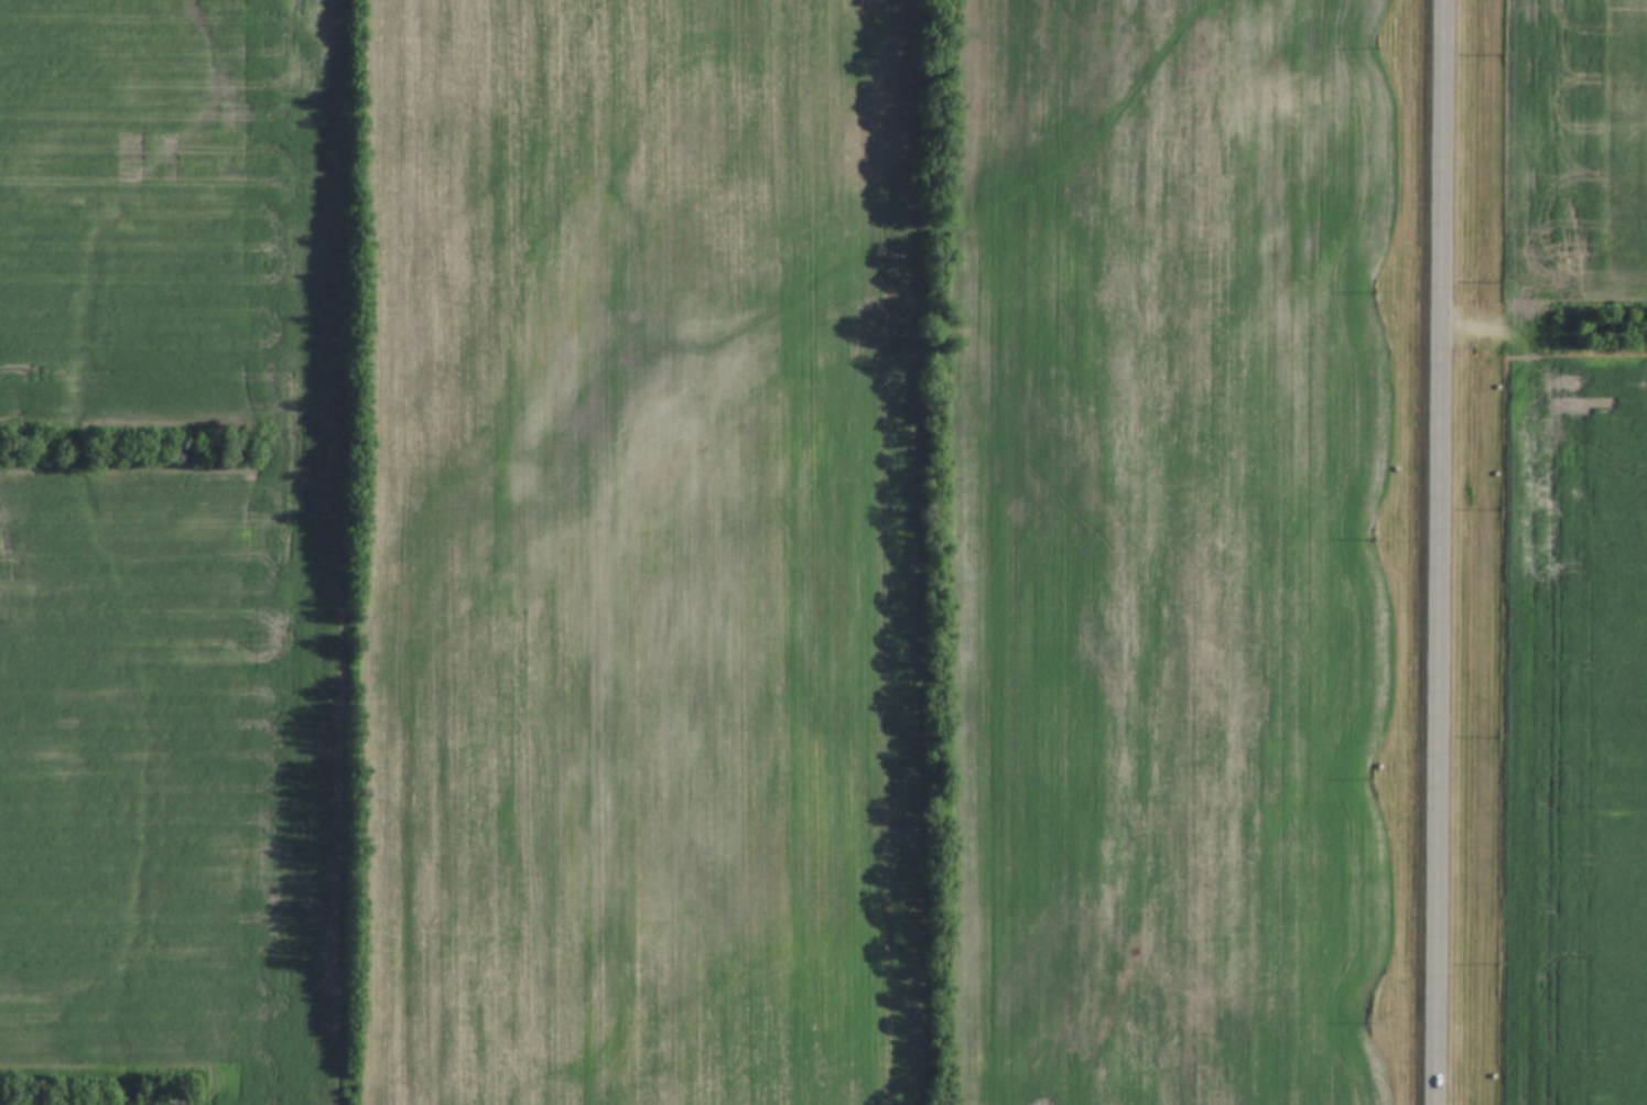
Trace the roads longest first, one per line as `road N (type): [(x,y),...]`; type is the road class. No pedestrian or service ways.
road 1 (tertiary): [(1440,1104),(1451,0)]

